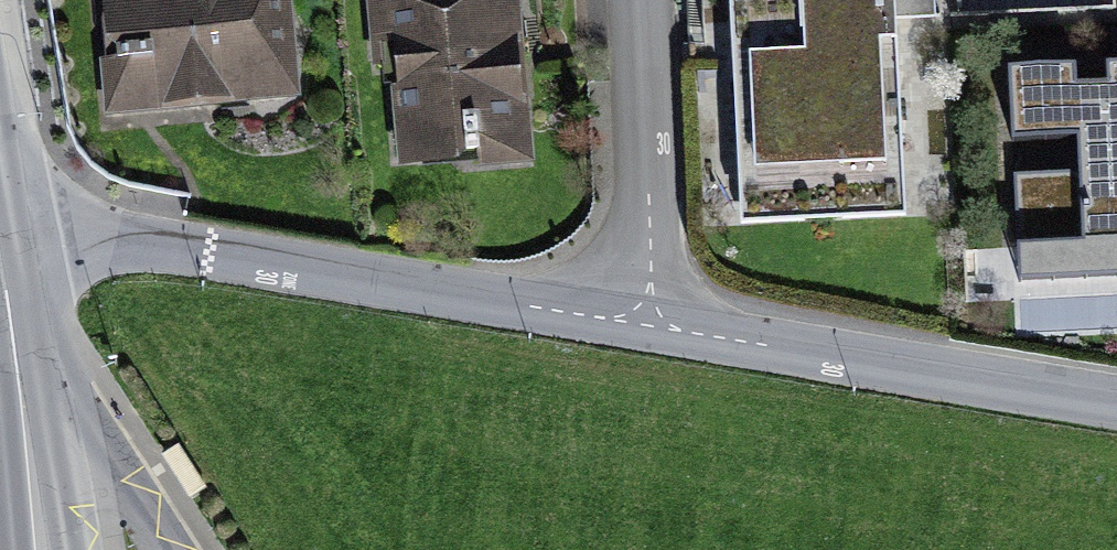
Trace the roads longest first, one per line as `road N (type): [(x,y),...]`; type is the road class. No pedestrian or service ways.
road 1 (residential): [(649,326),(116,240),(0,243)]
road 2 (residential): [(1116,405),(649,326)]
road 3 (residential): [(649,326),(635,0)]
road 4 (secondary): [(39,549),(0,256)]

